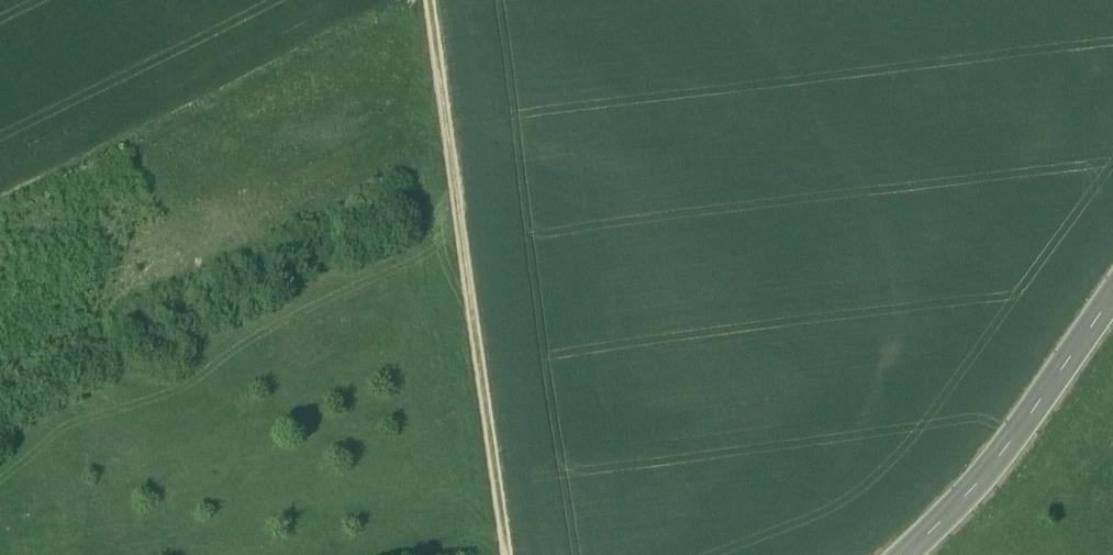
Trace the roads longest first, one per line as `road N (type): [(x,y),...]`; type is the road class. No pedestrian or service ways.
road 1 (track): [(505,554),(428,0)]
road 2 (unclassified): [(907,554),(1011,441),(1112,295)]

